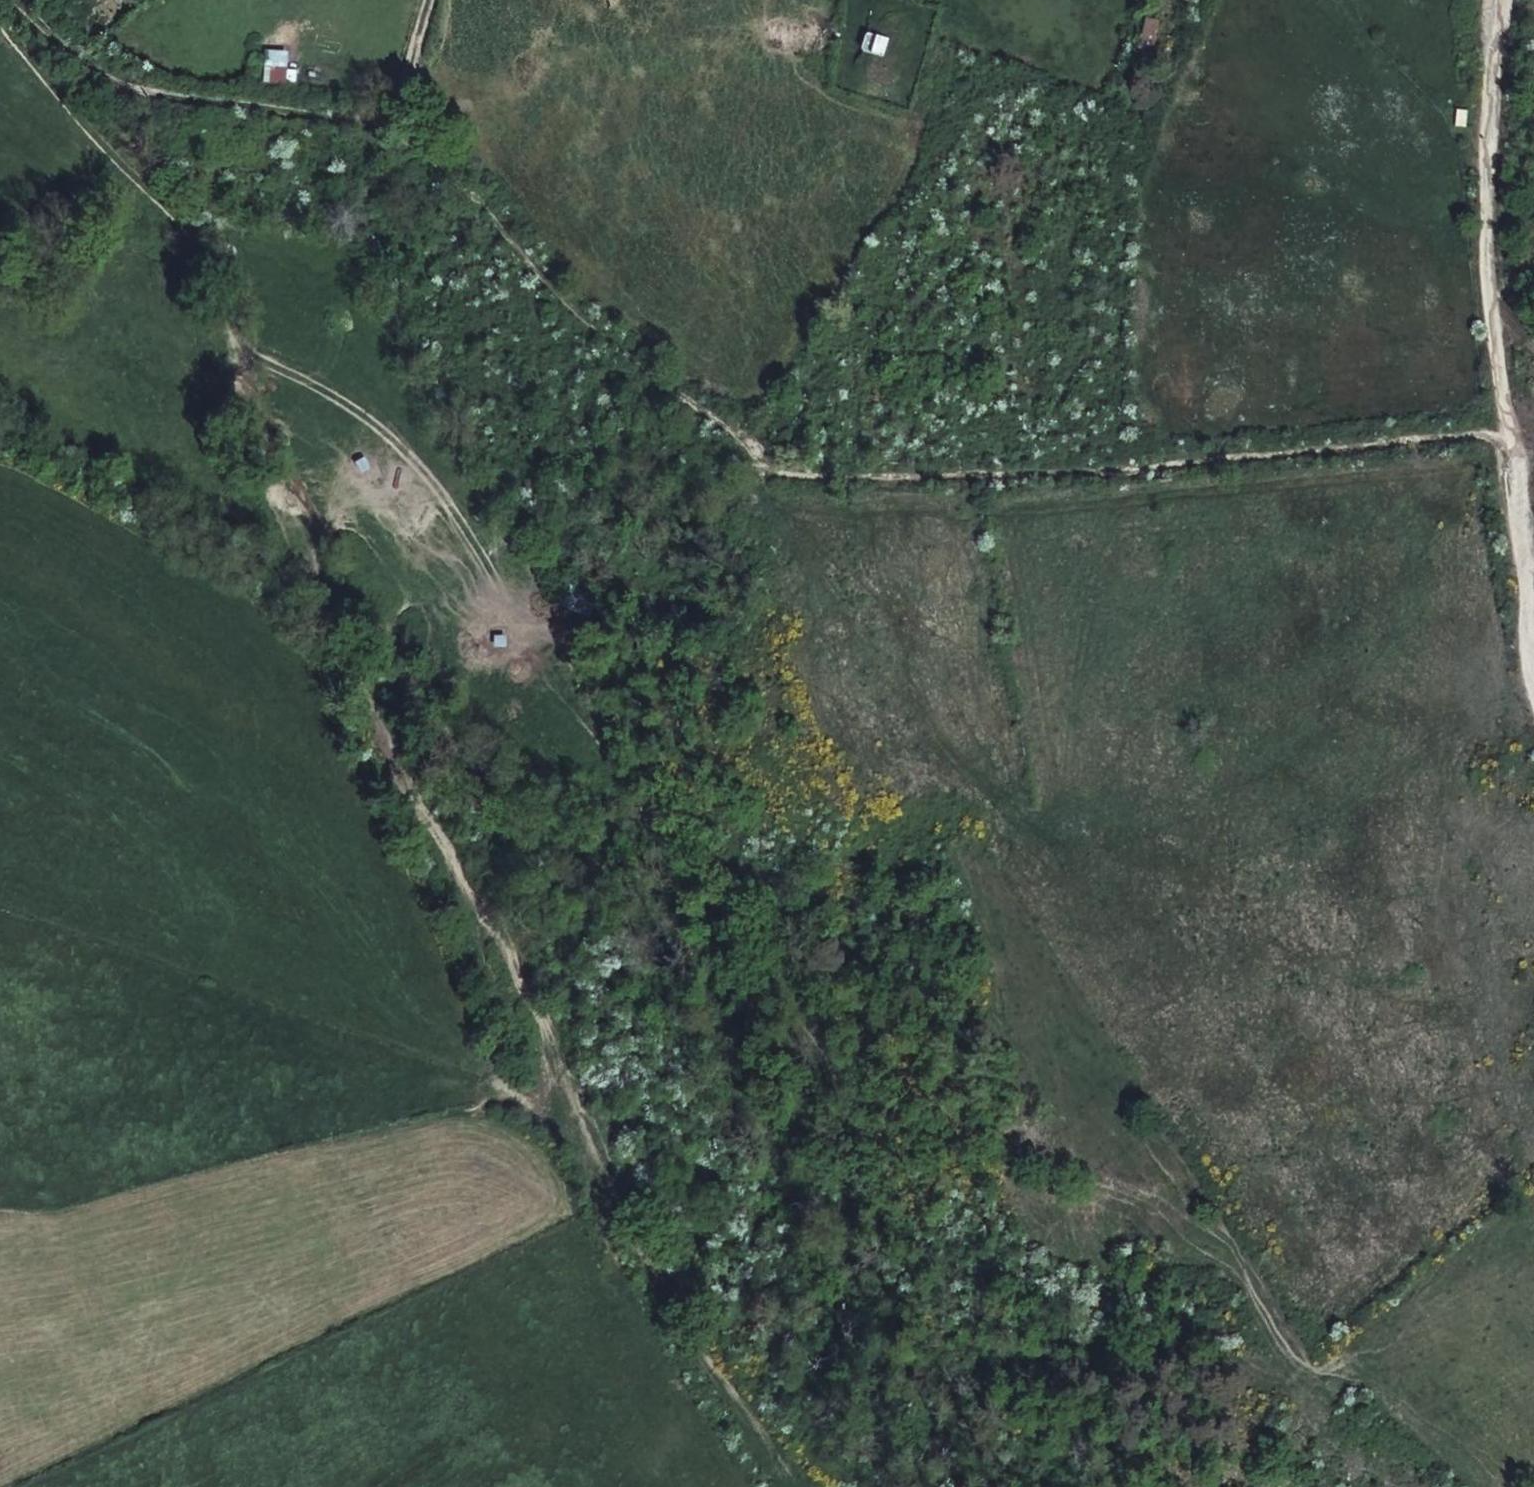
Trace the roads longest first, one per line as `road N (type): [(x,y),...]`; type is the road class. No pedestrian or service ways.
road 1 (track): [(1502,434),(1255,455),(782,471),(578,315),(406,123),(172,99),(99,76),(13,0)]
road 2 (track): [(1533,702),(1515,658),(1484,0)]

